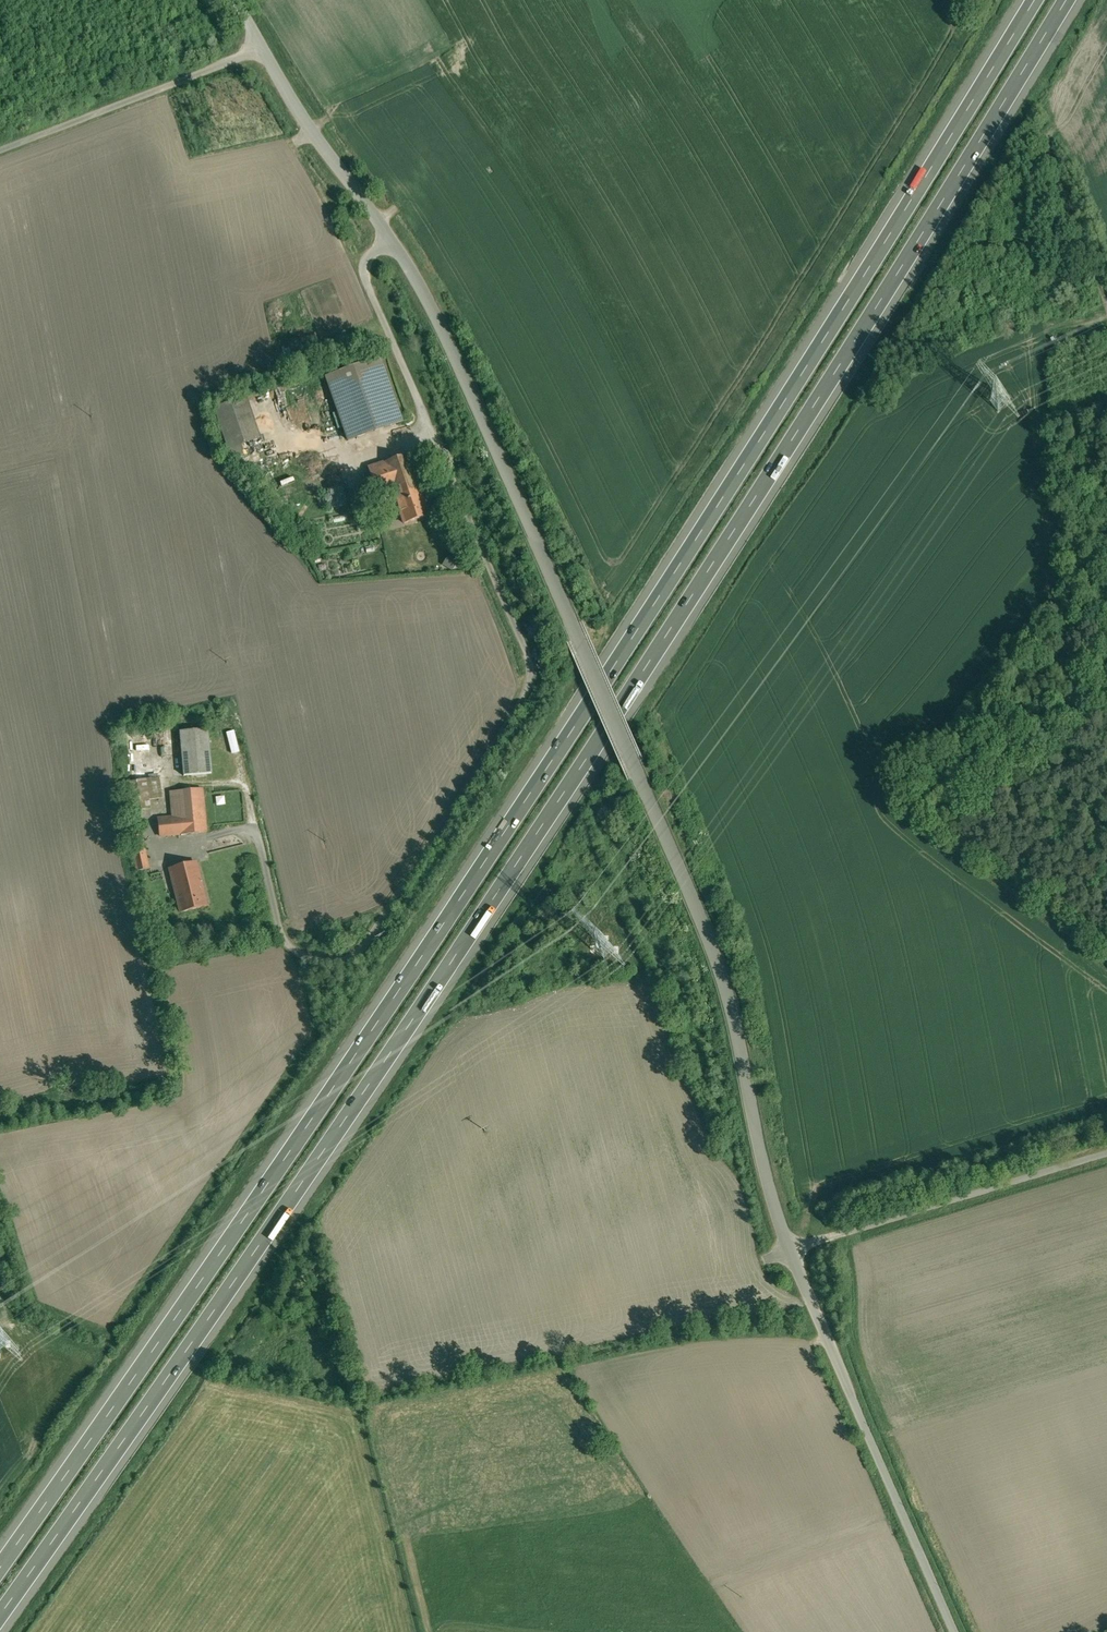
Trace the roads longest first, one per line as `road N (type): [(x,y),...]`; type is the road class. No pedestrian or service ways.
road 1 (motorway): [(0,1616),(487,910),(743,521),(1067,0)]
road 2 (motorway): [(1025,0),(457,891),(0,1555)]
road 3 (track): [(397,245),(373,259),(364,283),(534,667),(528,697),(357,958),(319,961),(285,944),(256,823)]
road 4 (residential): [(634,774),(428,293),(259,48)]
road 5 (unclassified): [(790,1245),(708,934),(634,774)]
road 6 (residential): [(949,1631),(790,1245)]
road 7 (unclassified): [(1106,1151),(790,1245)]
road 8 (track): [(0,153),(259,48)]
road 9 (unclassified): [(0,150),(259,48)]
road 10 (track): [(1106,947),(922,810)]
road 11 (track): [(1106,302),(1049,151)]

